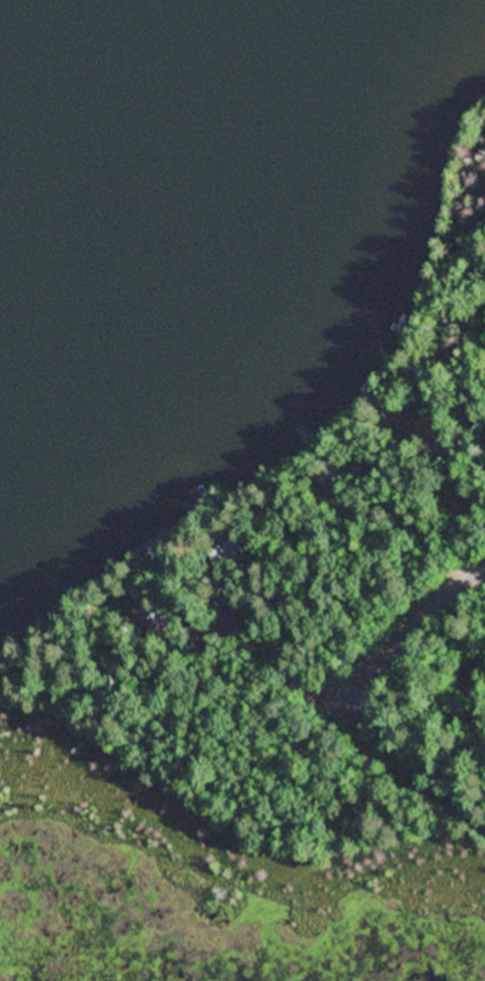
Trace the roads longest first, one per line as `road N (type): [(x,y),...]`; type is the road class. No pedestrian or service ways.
road 1 (residential): [(484,572),(453,580),(375,667),(322,697)]

